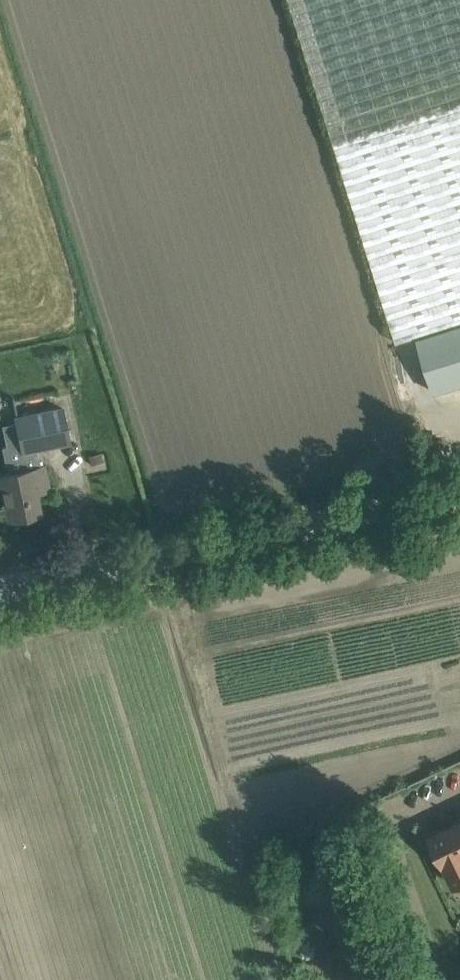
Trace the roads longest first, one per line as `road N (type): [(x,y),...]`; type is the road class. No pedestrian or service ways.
road 1 (tertiary): [(0,589),(459,494)]

